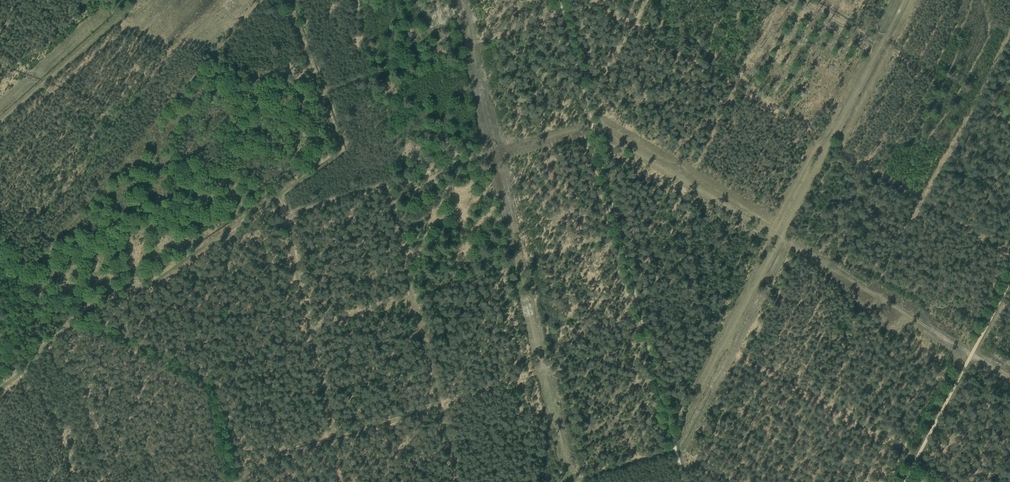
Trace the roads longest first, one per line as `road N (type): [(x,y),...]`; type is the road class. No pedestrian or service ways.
road 1 (track): [(672,440),(561,0)]
road 2 (track): [(918,459),(1009,281)]

